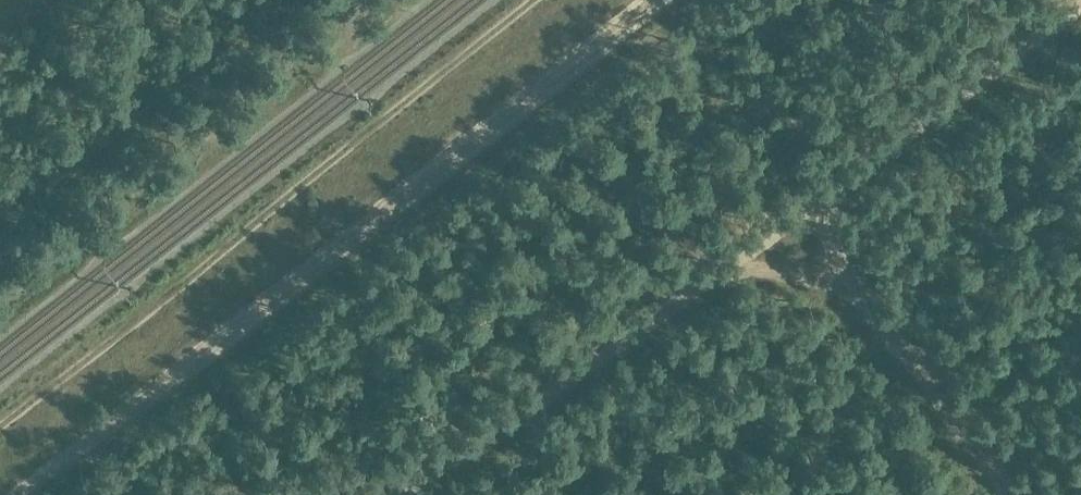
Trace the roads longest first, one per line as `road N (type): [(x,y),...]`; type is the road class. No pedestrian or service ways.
road 1 (track): [(1074,0),(754,248),(393,494)]
road 2 (track): [(12,494),(652,0)]
road 3 (track): [(0,425),(536,0)]

